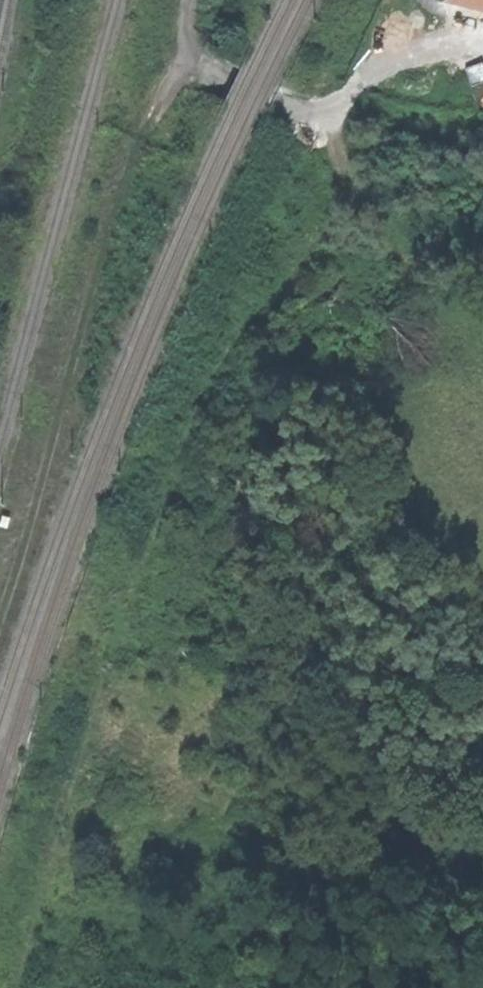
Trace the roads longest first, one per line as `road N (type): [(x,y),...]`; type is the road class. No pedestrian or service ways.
road 1 (track): [(364,203),(223,382),(44,864),(16,987)]
road 2 (track): [(0,623),(109,241),(156,107),(192,52)]
road 3 (track): [(436,336),(392,300),(360,180),(335,133),(192,52)]

